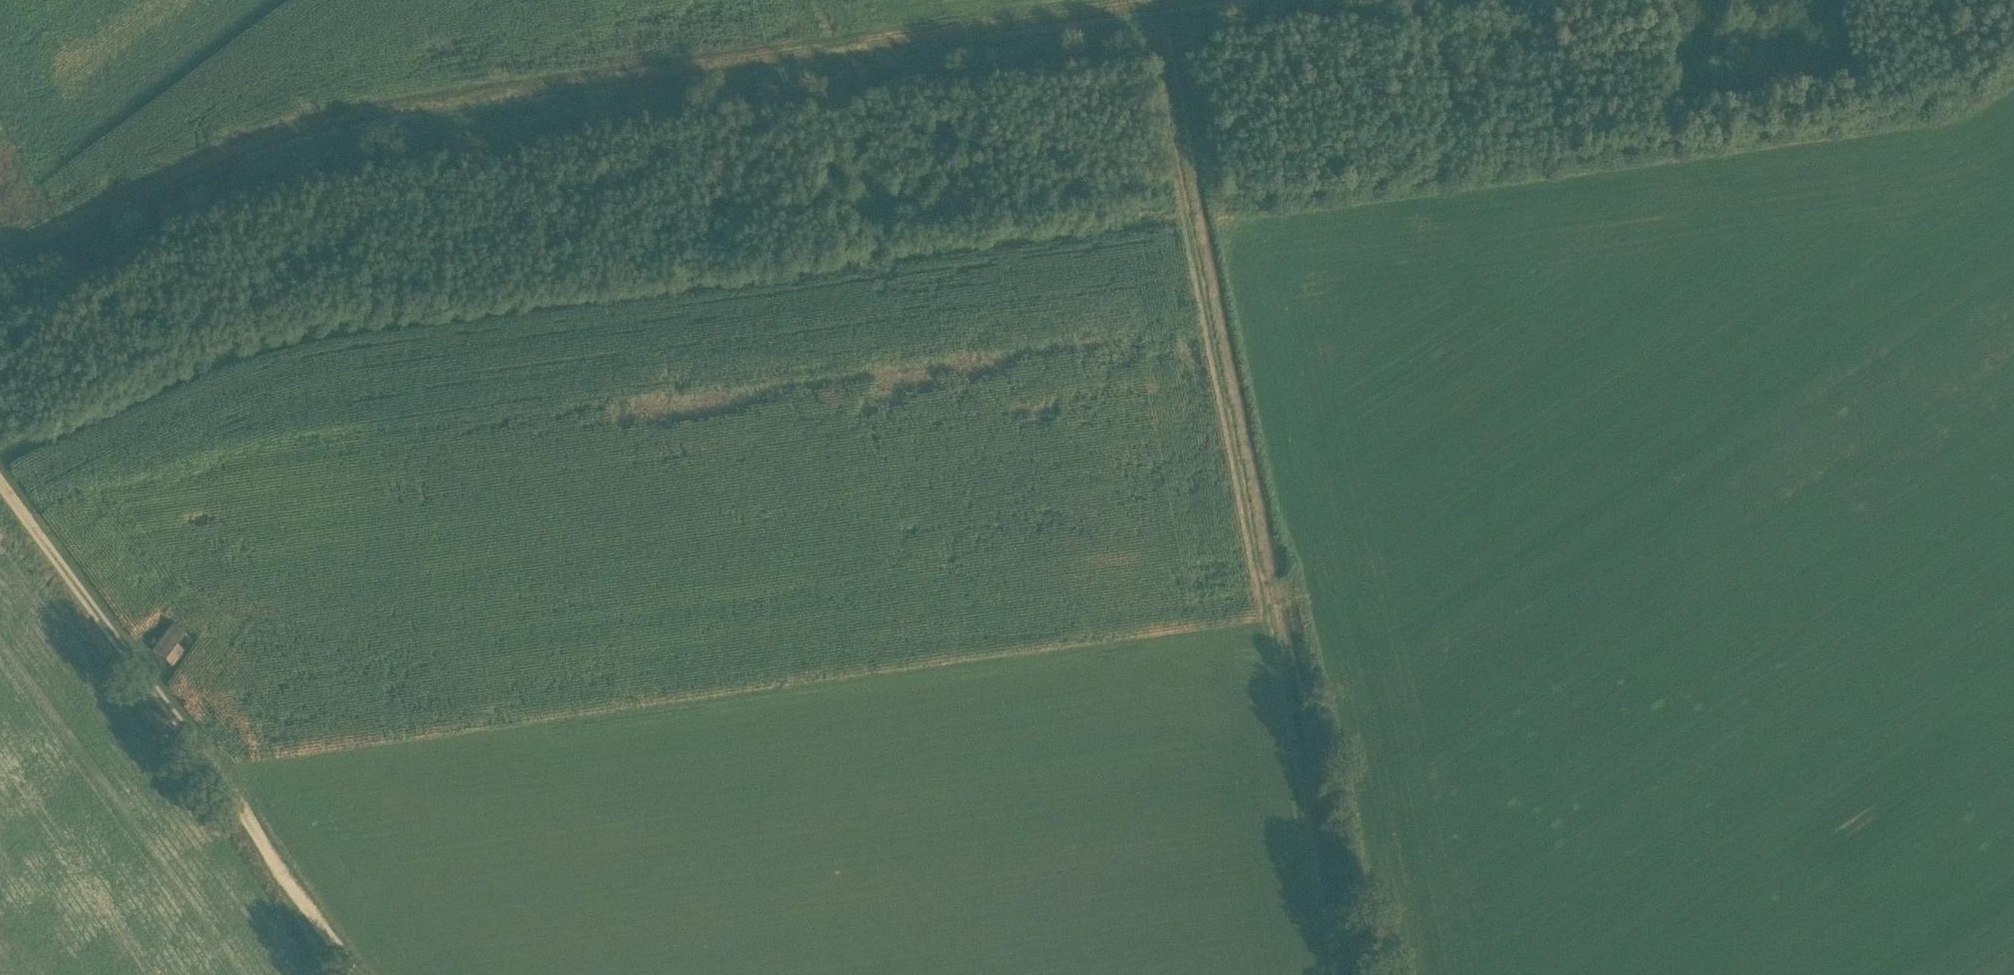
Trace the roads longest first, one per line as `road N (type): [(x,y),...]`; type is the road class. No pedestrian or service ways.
road 1 (track): [(0,481),(353,974)]

